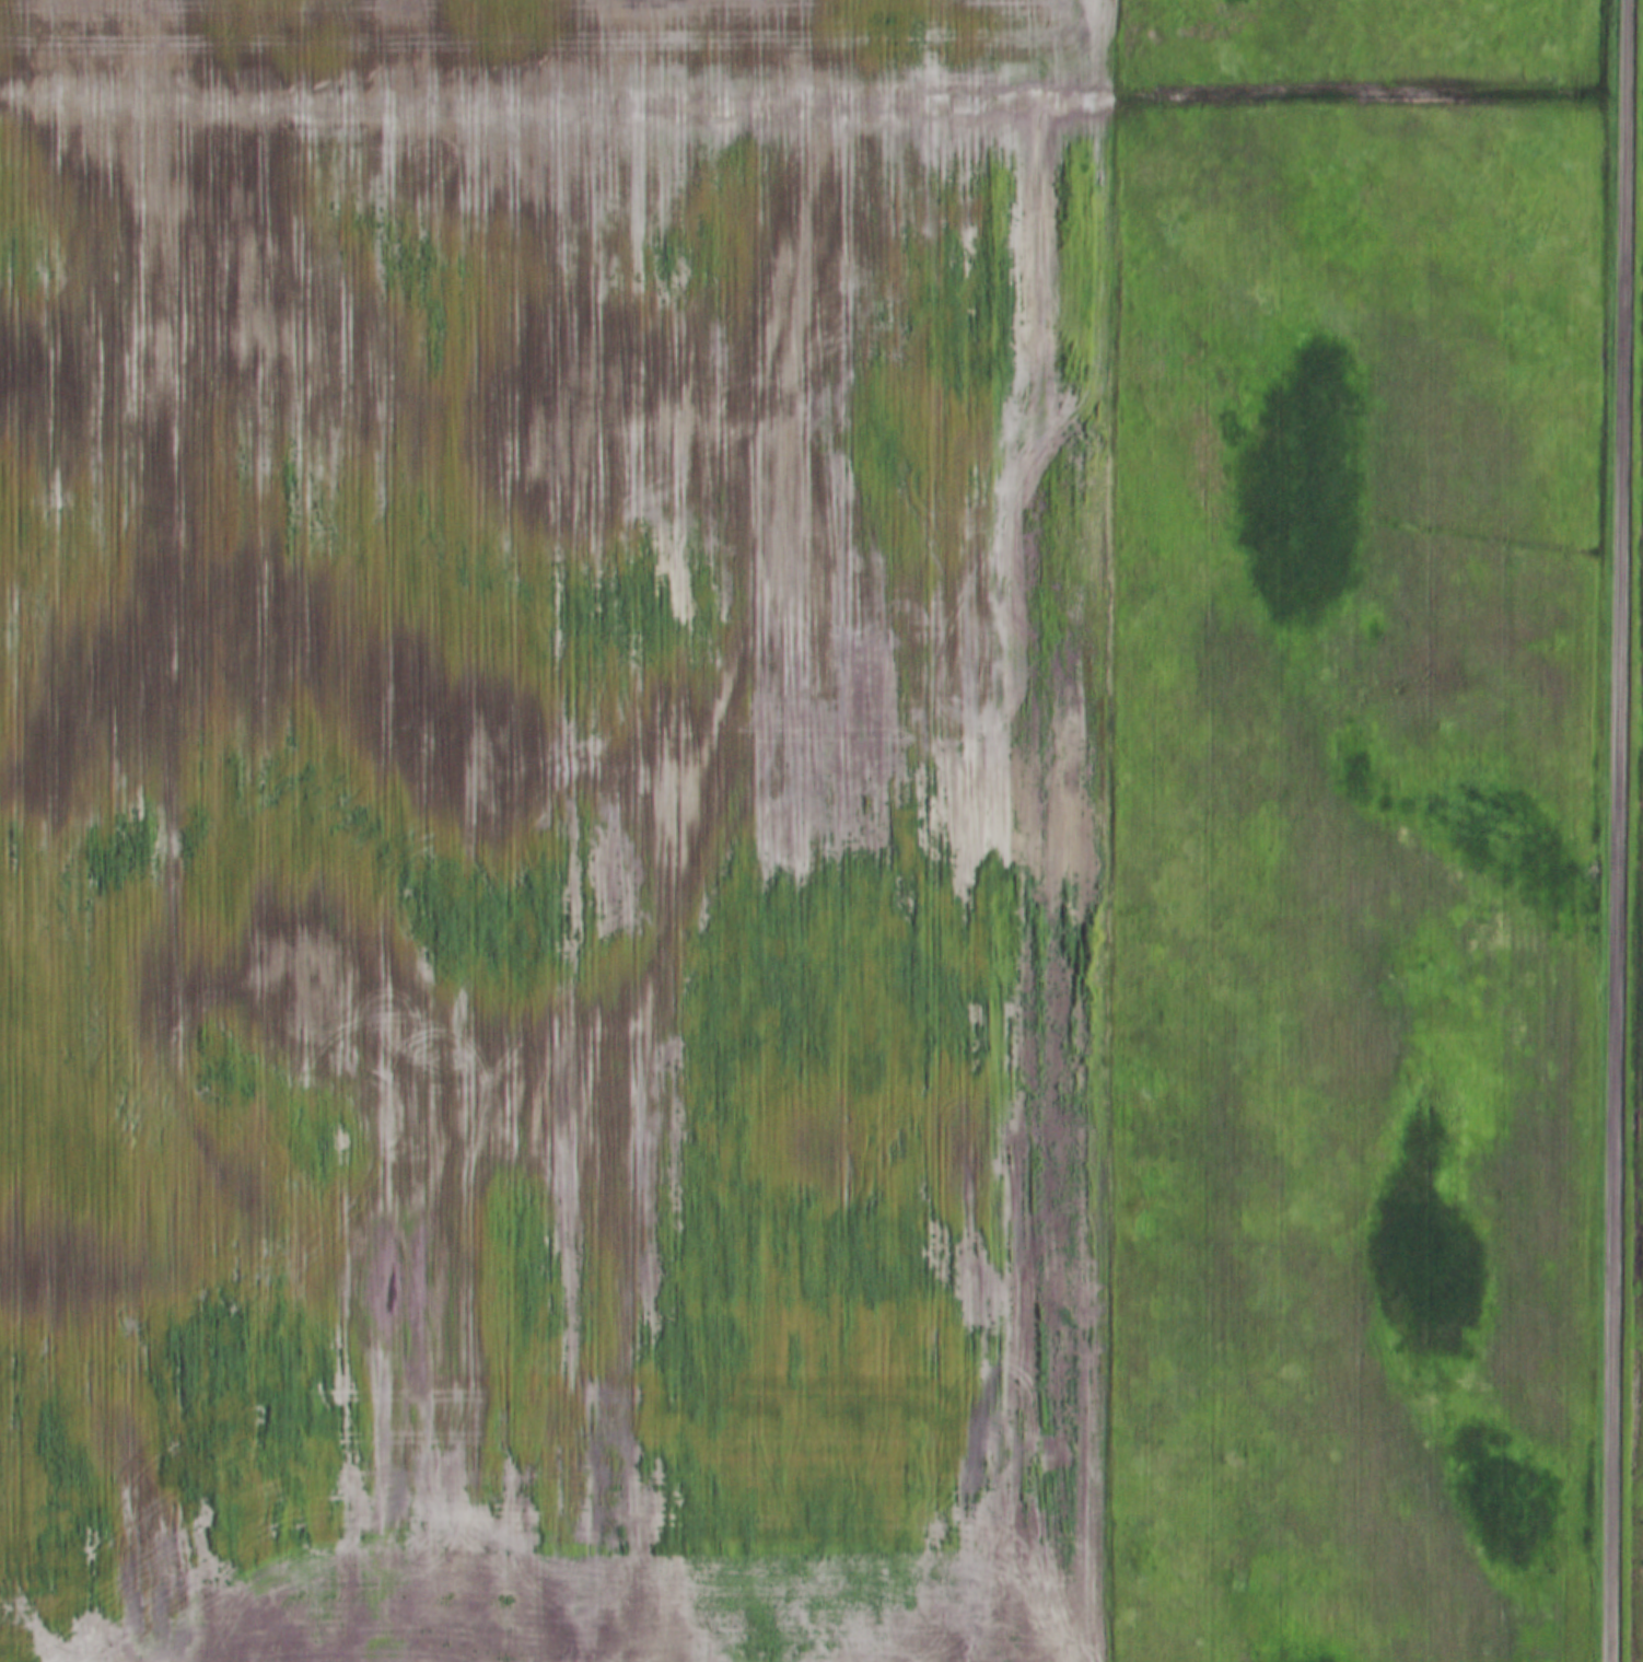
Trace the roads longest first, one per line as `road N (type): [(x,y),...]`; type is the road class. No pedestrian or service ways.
road 1 (track): [(1613,1661),(1628,0)]

